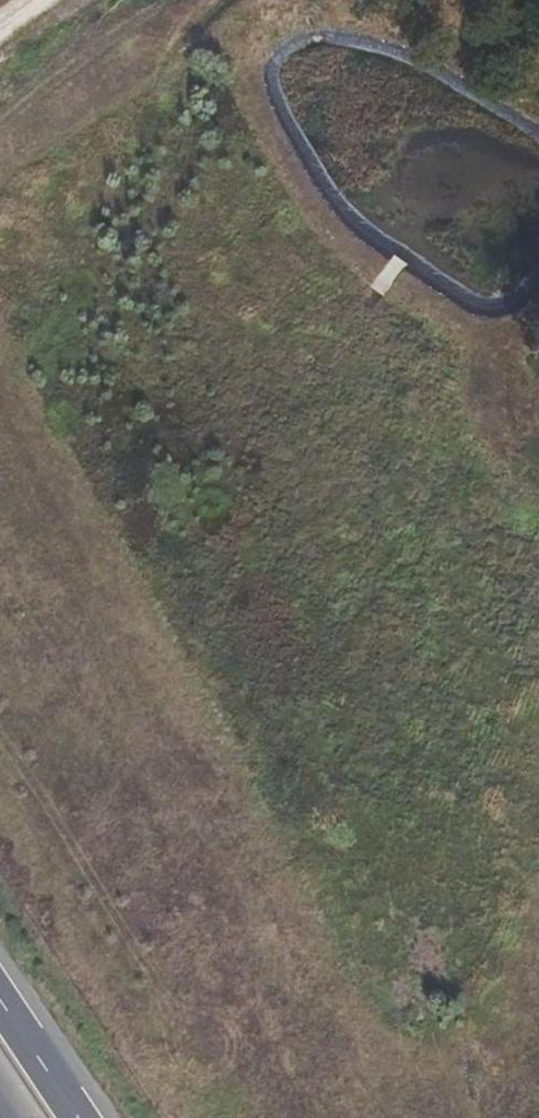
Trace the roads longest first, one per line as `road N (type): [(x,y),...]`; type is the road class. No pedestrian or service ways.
road 1 (motorway): [(85,1117),(0,995)]

